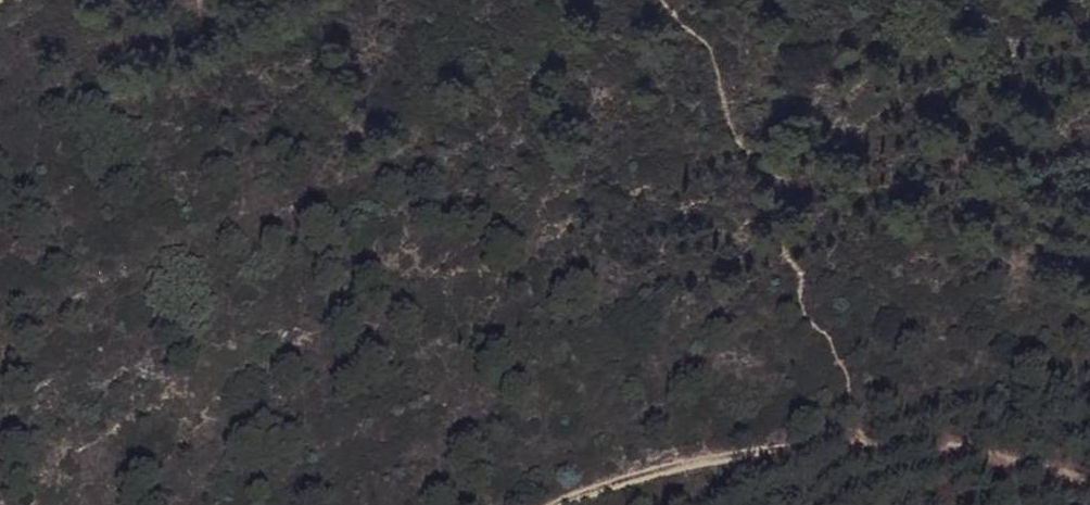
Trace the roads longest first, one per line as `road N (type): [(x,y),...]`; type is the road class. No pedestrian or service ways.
road 1 (track): [(552,504),(757,450),(920,444),(1036,462),(1089,480)]

